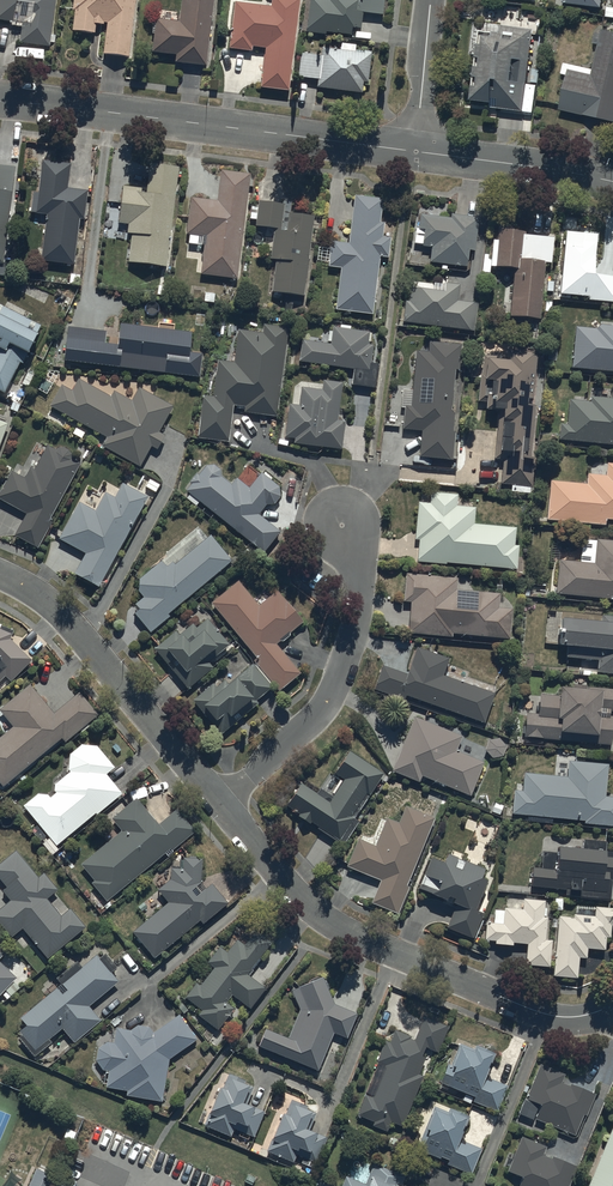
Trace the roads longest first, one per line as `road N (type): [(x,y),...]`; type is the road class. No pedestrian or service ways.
road 1 (residential): [(219,801),(304,902),(337,925),(525,1008),(581,1018),(607,1009)]
road 2 (tertiary): [(0,103),(414,151)]
road 3 (residential): [(219,801),(304,732),(334,696),(358,601),(342,525)]
road 4 (residential): [(0,575),(44,599),(83,639),(219,801)]
road 5 (tertiary): [(414,151),(612,181)]
road 6 (residential): [(414,151),(431,0)]

